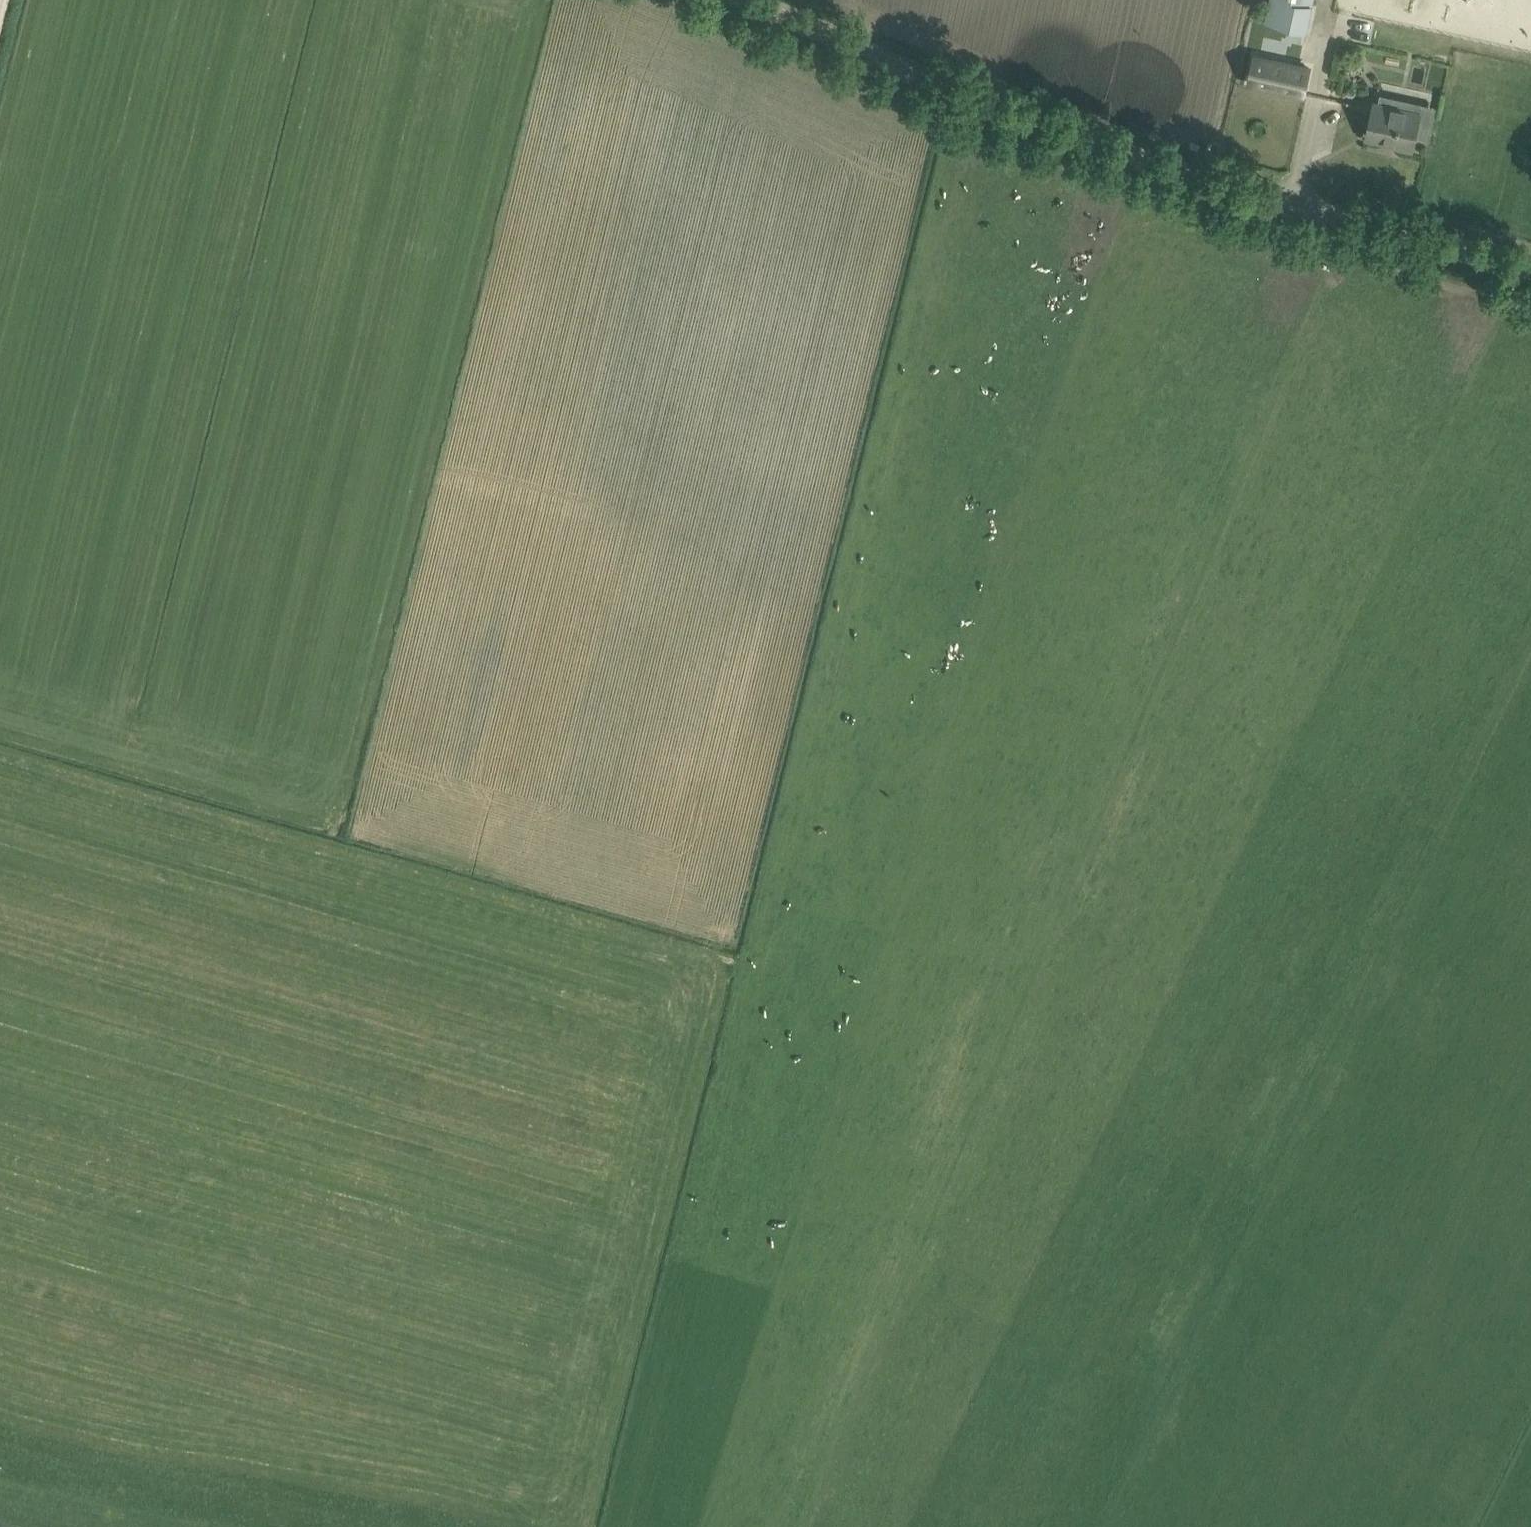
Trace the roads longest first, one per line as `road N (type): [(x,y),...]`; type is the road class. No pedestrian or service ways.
road 1 (tertiary): [(749,0),(1120,153),(1530,270)]

